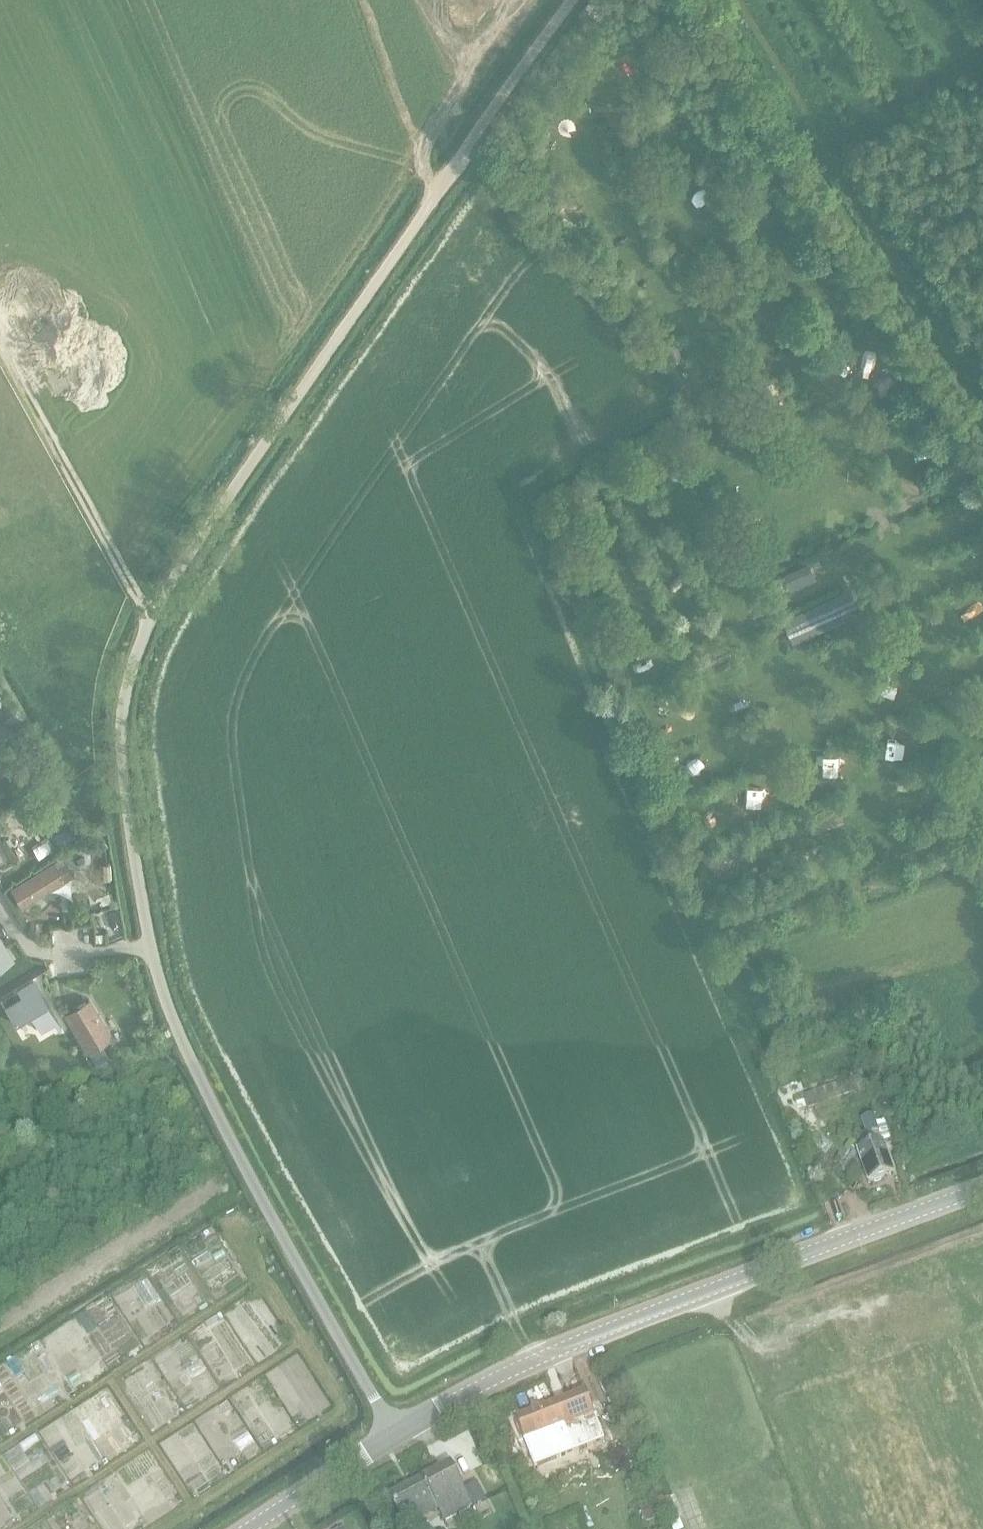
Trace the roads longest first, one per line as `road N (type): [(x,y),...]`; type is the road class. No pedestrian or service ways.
road 1 (unclassified): [(394,1433),(260,1207),(168,1016),(134,875),(120,694),(145,613),(196,534),(572,0)]
road 2 (tertiary): [(394,1433),(603,1329),(982,1187)]
road 3 (unclassified): [(982,437),(687,0)]
road 4 (tertiary): [(245,1528),(394,1433)]

